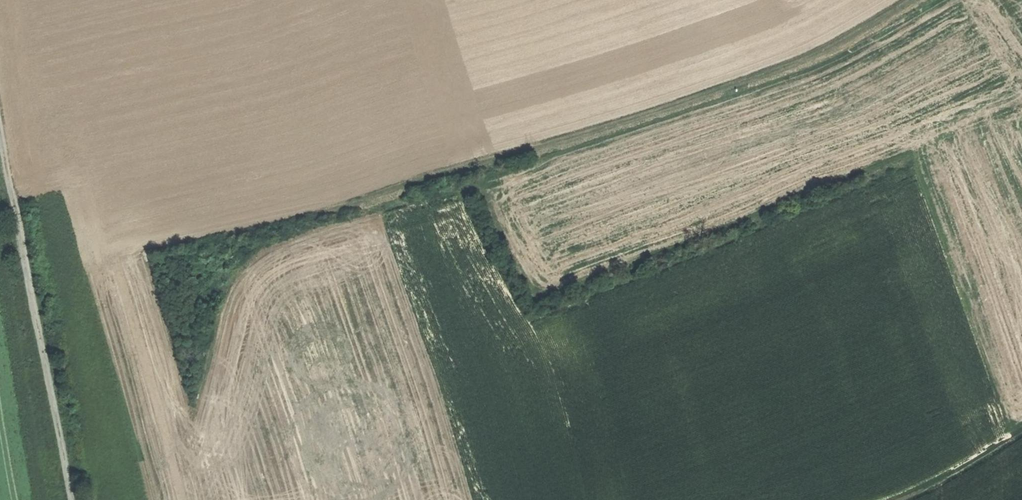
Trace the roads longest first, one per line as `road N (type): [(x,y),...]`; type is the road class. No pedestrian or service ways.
road 1 (track): [(917,0),(846,42),(753,82),(294,226)]
road 2 (track): [(0,83),(80,499)]
road 3 (track): [(1021,425),(888,499)]

